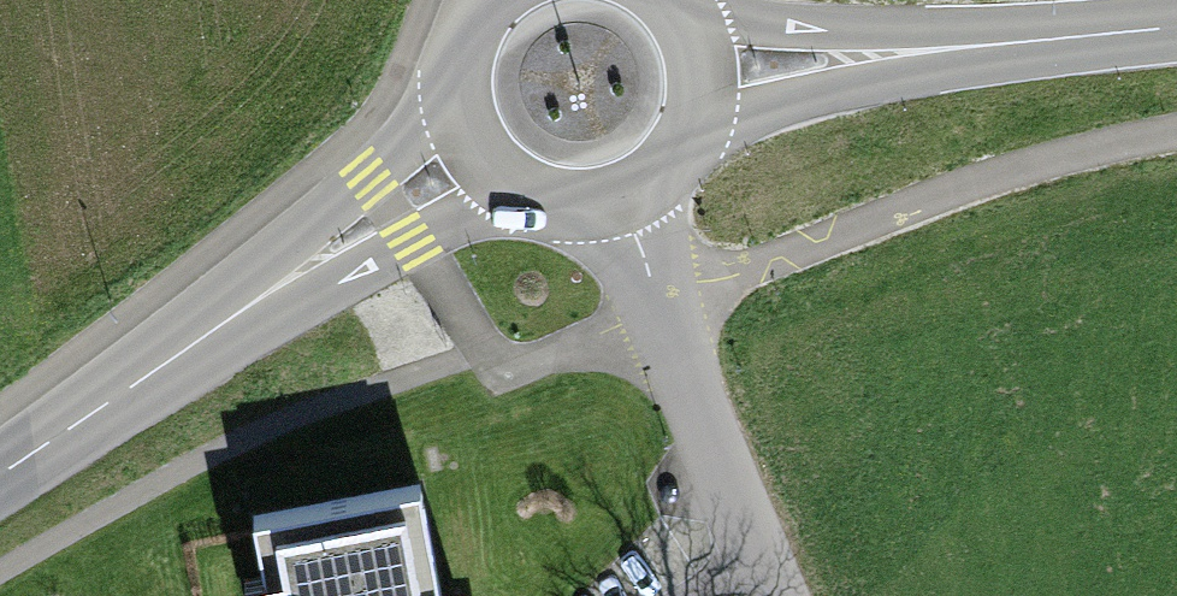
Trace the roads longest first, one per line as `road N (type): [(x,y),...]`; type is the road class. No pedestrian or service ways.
road 1 (track): [(1176,117),(849,228),(501,372),(415,241)]
road 2 (tertiary): [(1152,30),(838,28),(674,4)]
road 3 (tertiary): [(704,124),(844,88),(1152,30)]
road 4 (tertiary): [(454,70),(369,186),(135,385)]
road 5 (tertiary): [(135,385),(415,241),(521,203)]
road 6 (residential): [(792,595),(766,522),(622,212)]
road 7 (tertiary): [(135,385),(0,477)]
road 8 (tertiary): [(454,70),(453,102),(474,161),(521,203)]
road 9 (tertiary): [(704,124),(705,60),(674,4)]
road 10 (tertiary): [(622,212),(674,178),(704,124)]

